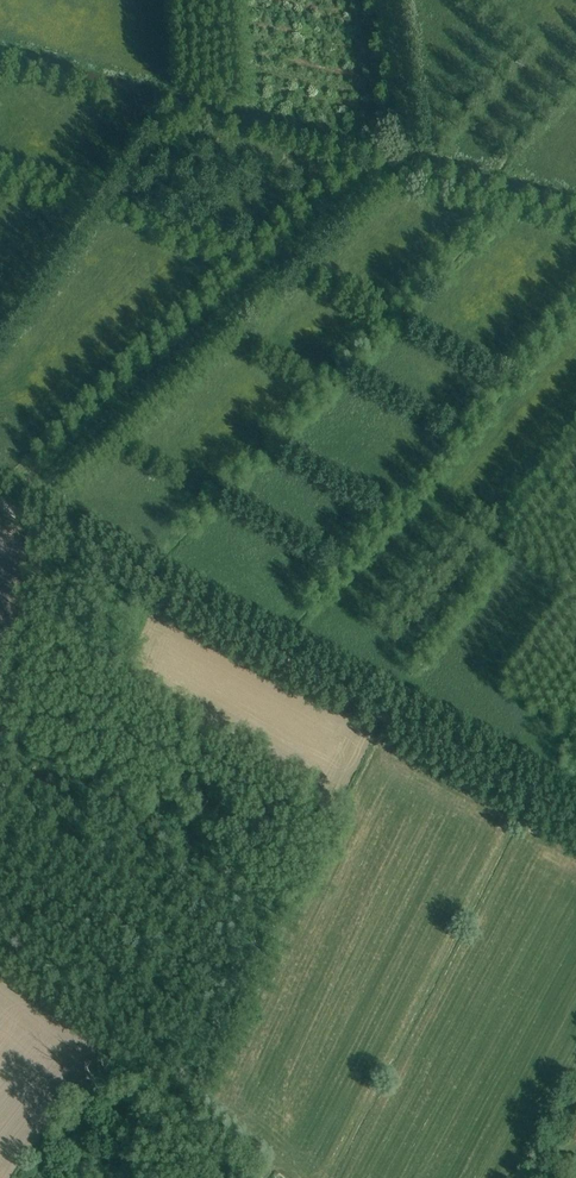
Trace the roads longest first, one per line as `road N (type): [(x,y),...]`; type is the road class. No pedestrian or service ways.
road 1 (unclassified): [(575,822),(0,500)]
road 2 (track): [(43,527),(0,724)]
road 3 (track): [(392,0),(410,151)]

